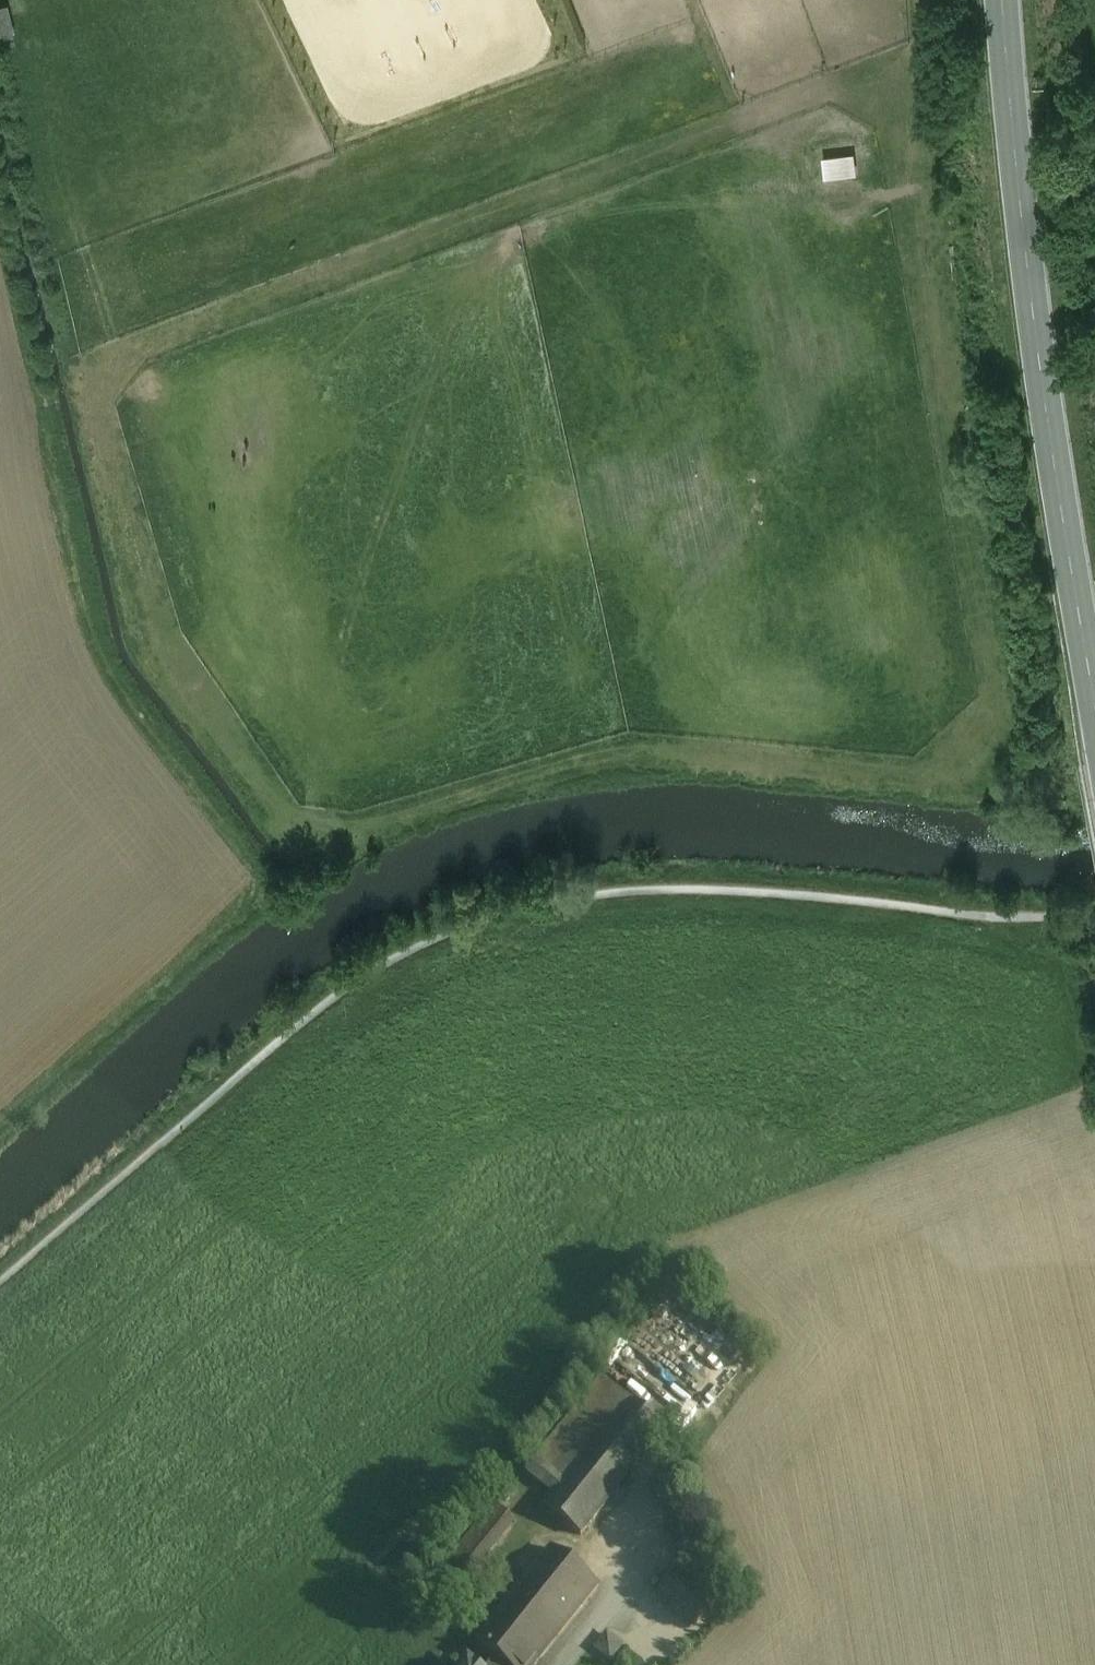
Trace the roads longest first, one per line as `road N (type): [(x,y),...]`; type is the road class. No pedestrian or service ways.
road 1 (secondary): [(1094,691),(1030,285),(1006,0)]

